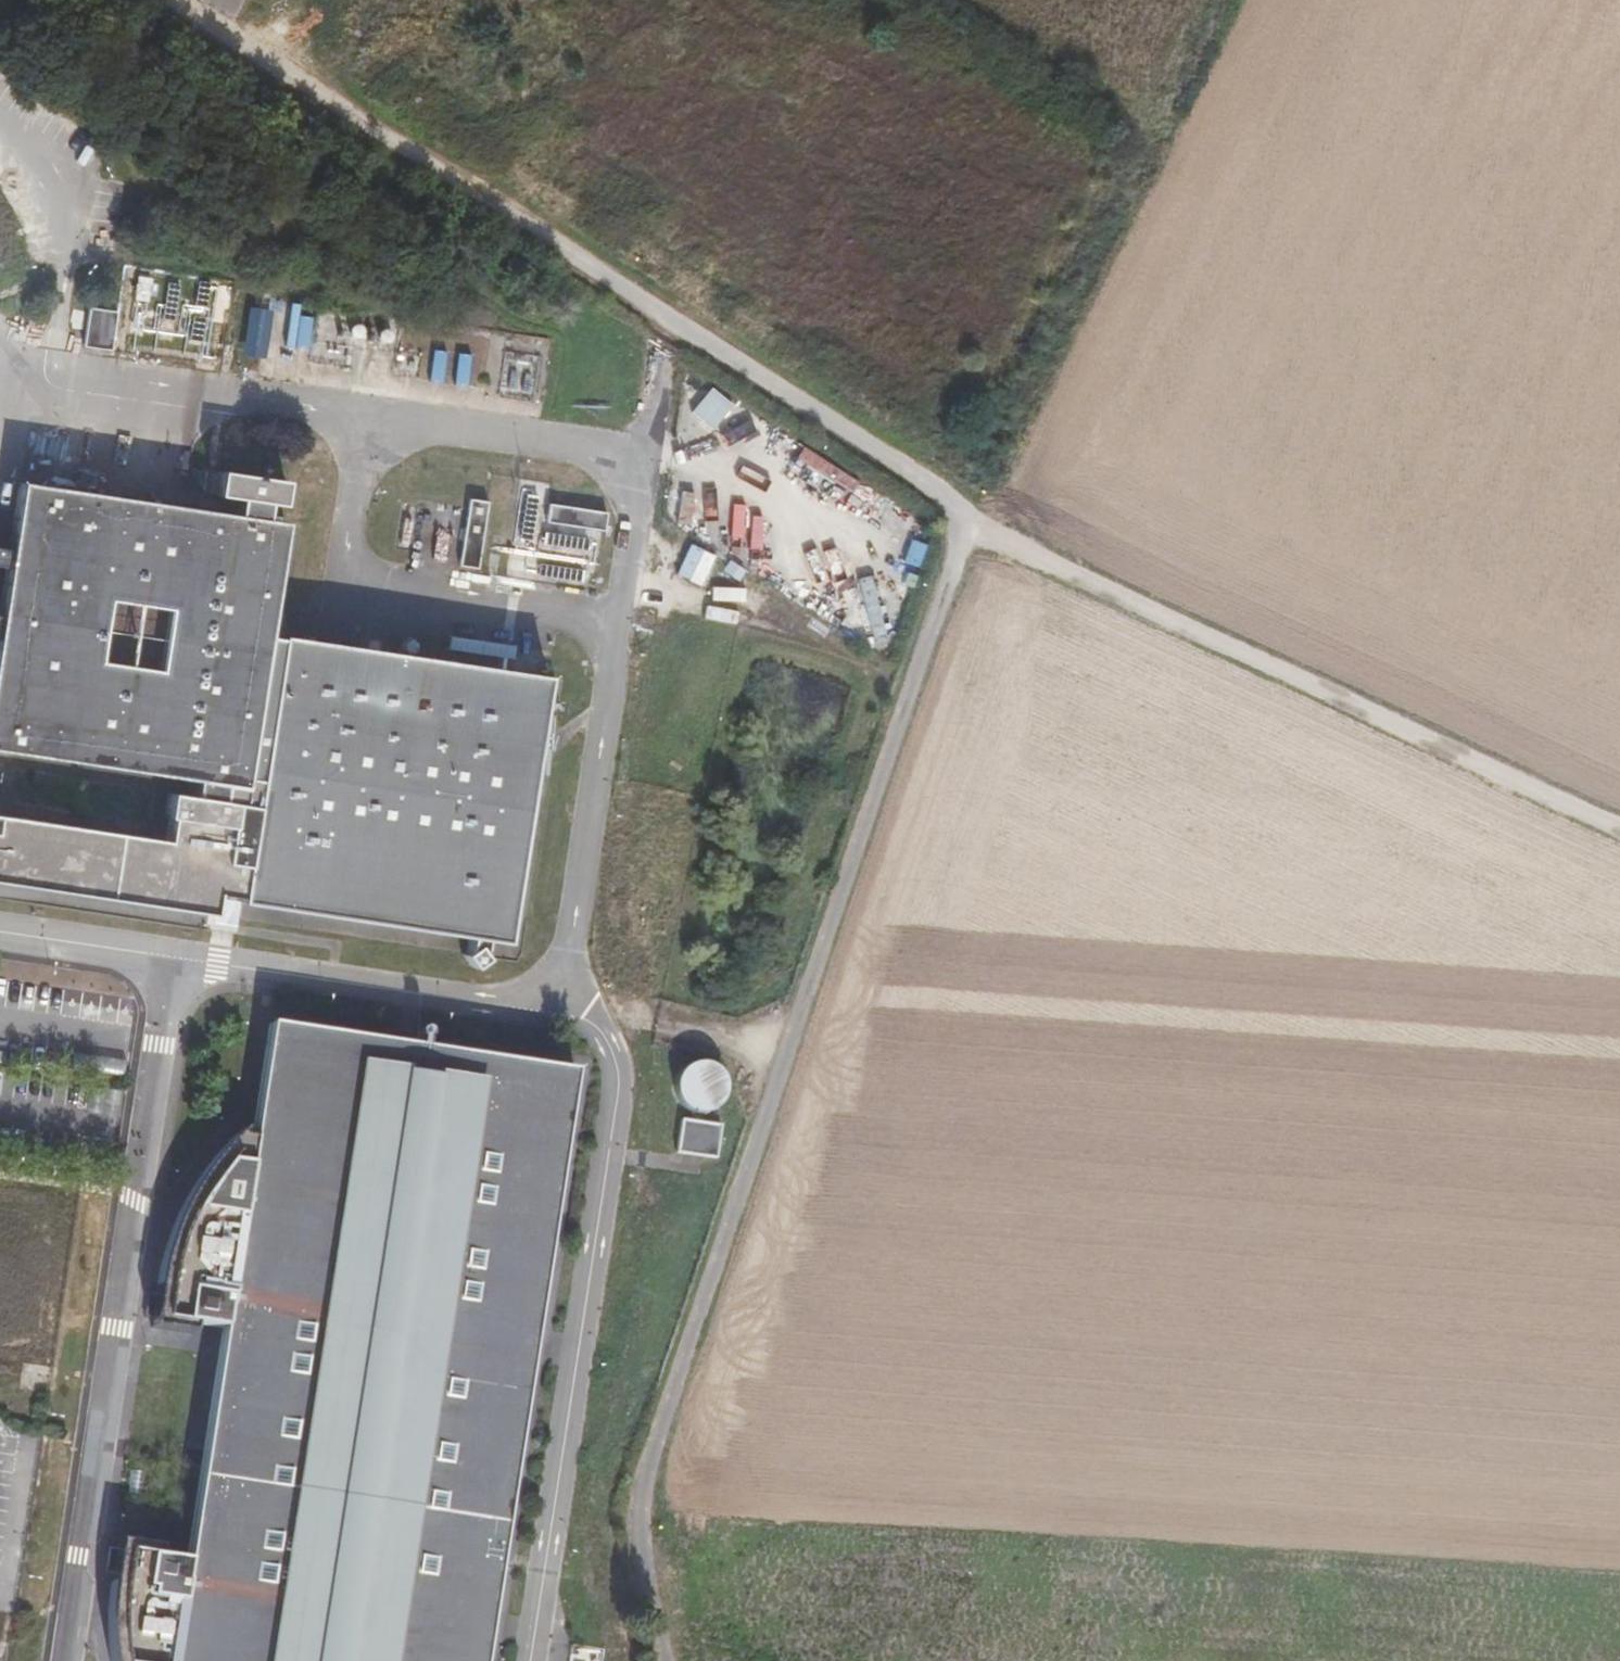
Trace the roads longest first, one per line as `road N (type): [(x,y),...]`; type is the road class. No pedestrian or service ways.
road 1 (unclassified): [(675,1660),(651,1561),(655,1462),(980,531),(183,0)]
road 2 (track): [(1619,846),(1560,831),(980,531)]

